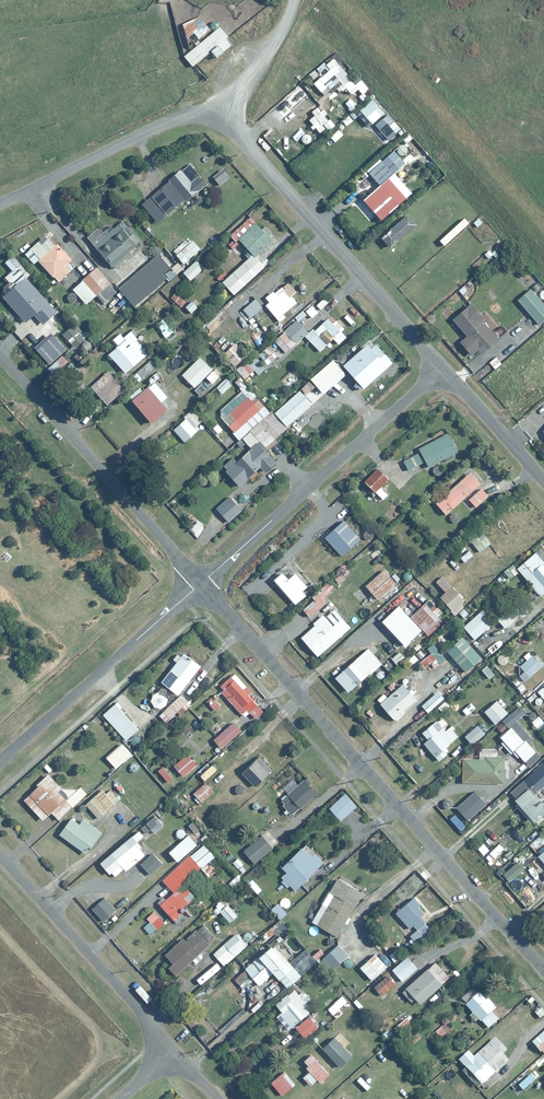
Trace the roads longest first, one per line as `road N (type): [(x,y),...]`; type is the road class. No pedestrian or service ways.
road 1 (residential): [(201,583),(543,970)]
road 2 (residential): [(222,121),(444,369)]
road 3 (residential): [(201,583),(444,369)]
road 4 (residential): [(0,355),(201,583)]
road 5 (residential): [(0,761),(201,583)]
road 6 (residential): [(0,856),(173,1041)]
road 7 (residential): [(0,204),(165,121),(222,121)]
road 8 (residential): [(444,369),(543,481)]
road 9 (residential): [(222,121),(288,22),(294,0)]

